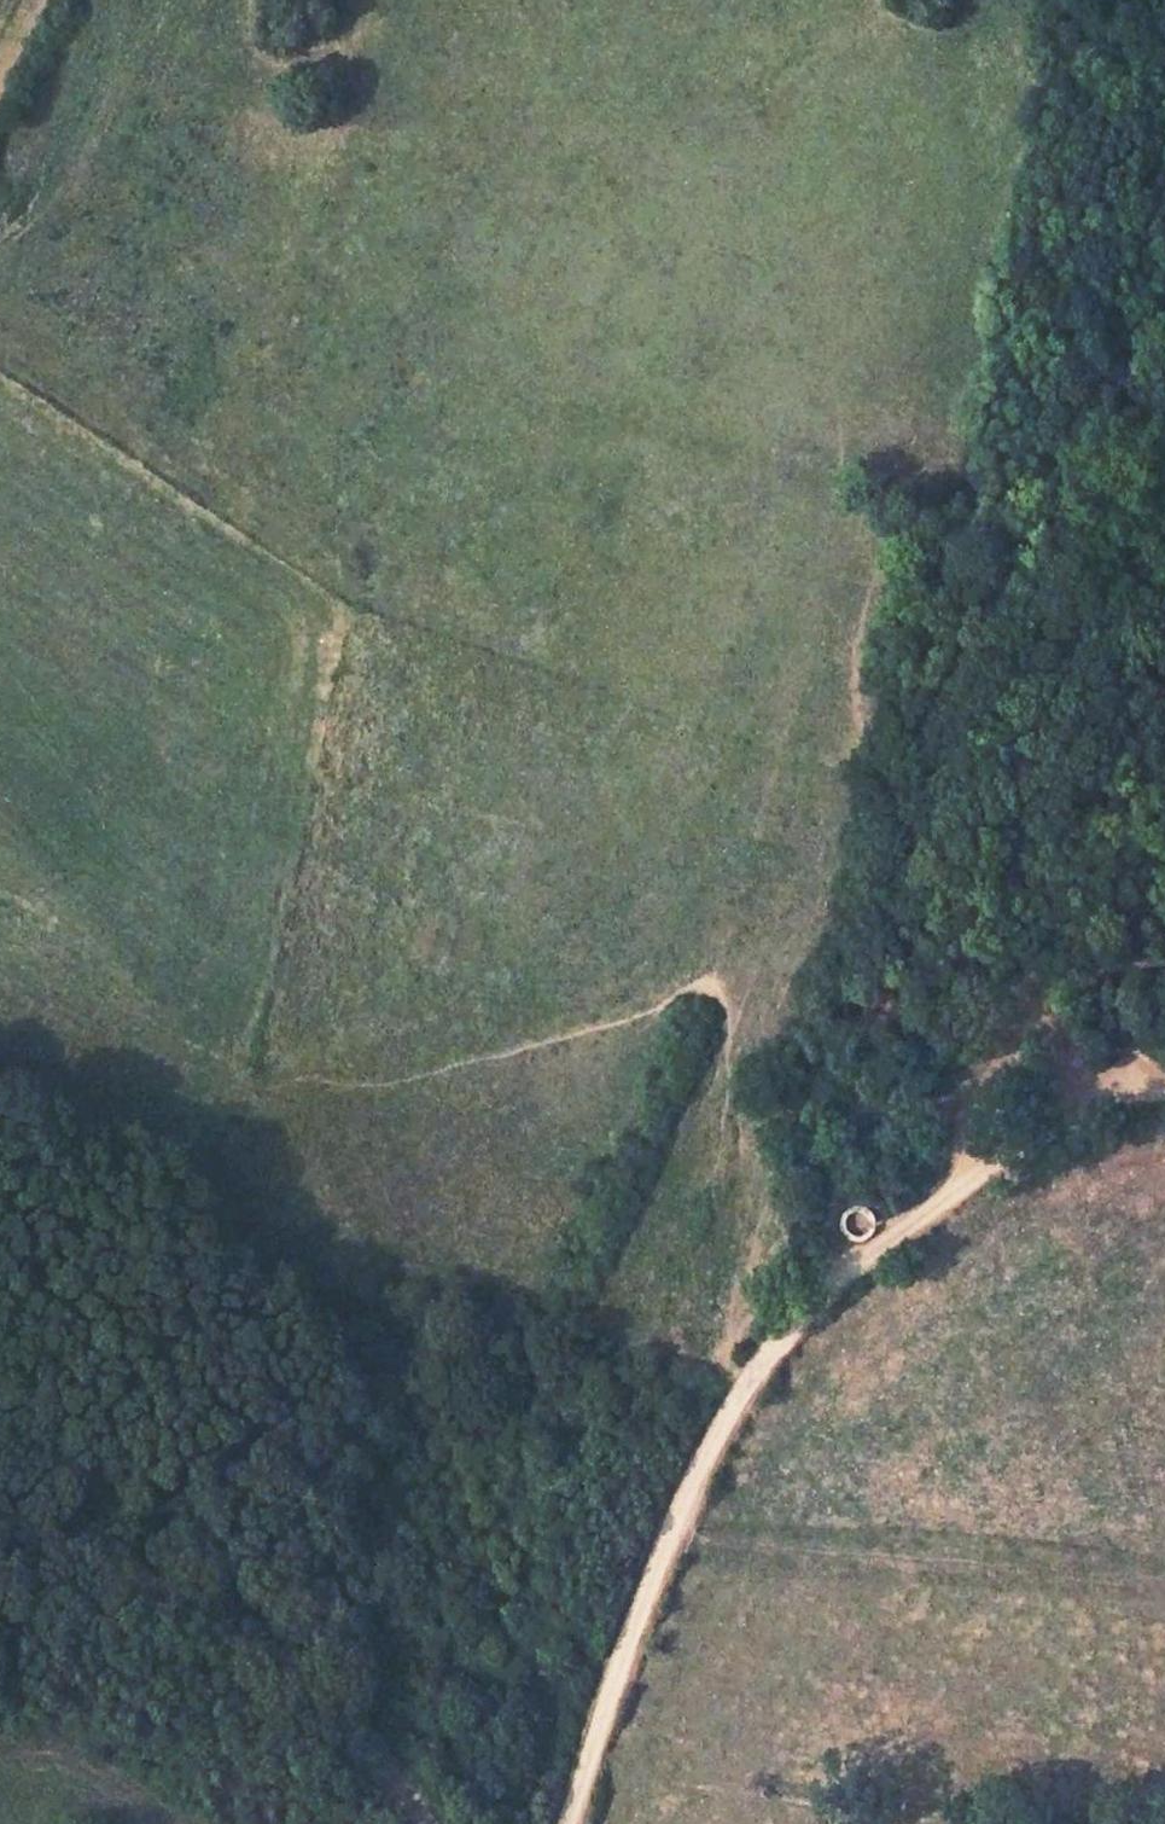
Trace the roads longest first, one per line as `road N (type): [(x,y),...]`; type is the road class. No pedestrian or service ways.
road 1 (track): [(566,1823),(707,1450),(761,1358),(814,1298)]
road 2 (unclassified): [(425,1823),(309,1687),(240,1636),(0,1514)]
road 3 (track): [(814,1298),(1054,1120),(1164,1091)]

